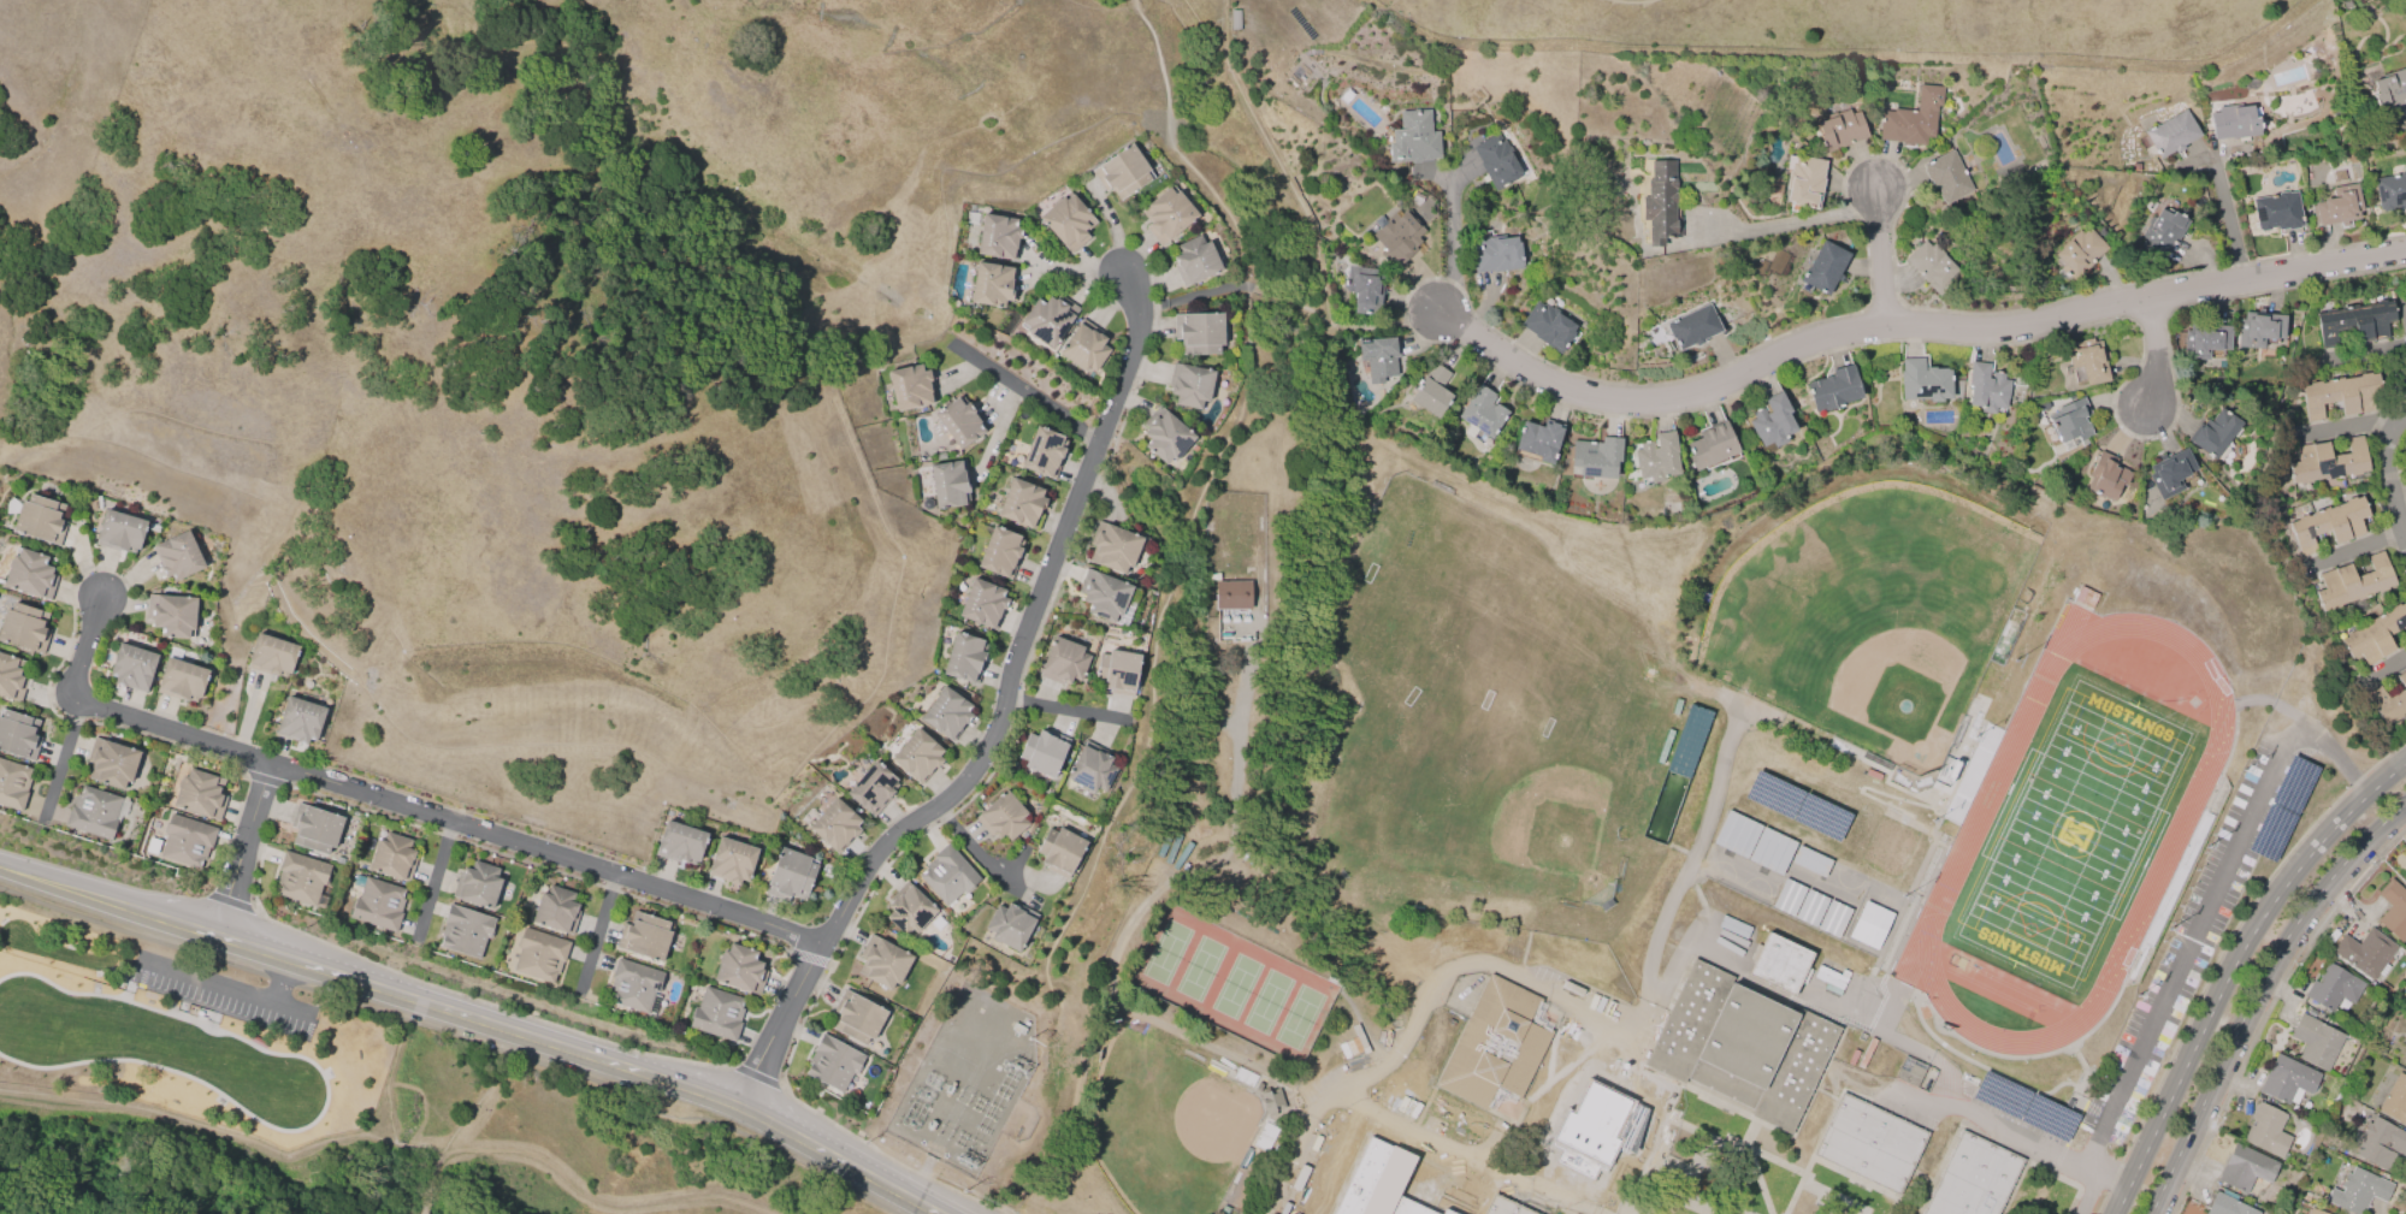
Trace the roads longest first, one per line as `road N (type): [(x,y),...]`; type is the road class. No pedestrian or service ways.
road 1 (residential): [(2405,249),(2008,328),(1890,324),(1799,343),(1695,399),(1632,405),(1556,386),(1494,356),(1444,314)]
road 2 (residential): [(744,1109),(820,942),(857,882),(897,831),(966,782),(991,745),(1139,334),(1128,280)]
road 3 (secondary): [(939,1213),(698,1091),(217,932)]
road 4 (residential): [(820,942),(271,762)]
road 5 (secondary): [(2405,764),(2307,854),(2256,925),(2114,1213)]
road 6 (secondary): [(2148,1213),(2260,978),(2340,865),(2405,801)]
road 7 (residential): [(271,762),(79,701),(71,682),(100,593)]
road 8 (secondary): [(217,932),(0,868)]
road 9 (residential): [(271,762),(217,932)]
road 10 (residential): [(2405,419),(2392,424),(2384,454),(2405,549)]
road 11 (residential): [(1890,324),(1873,191)]

